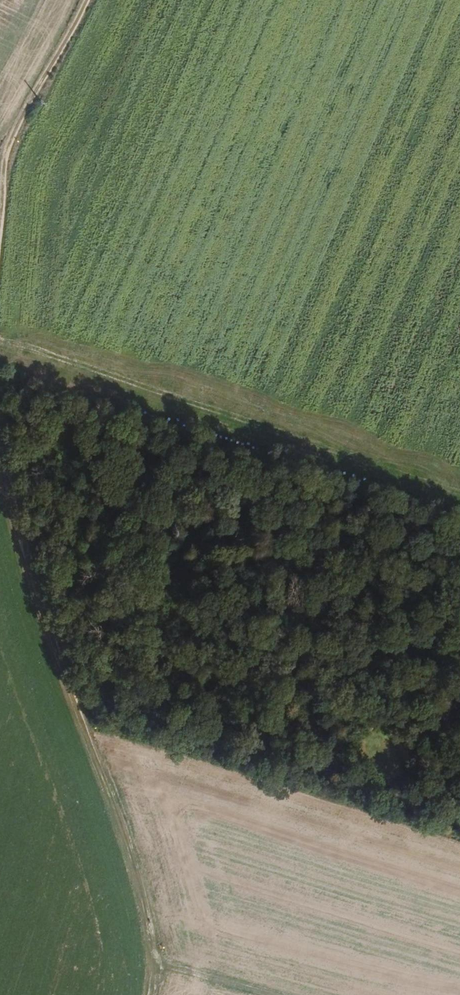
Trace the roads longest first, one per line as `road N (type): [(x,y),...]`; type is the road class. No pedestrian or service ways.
road 1 (track): [(0,454),(45,617),(128,843),(154,974),(148,994)]
road 2 (track): [(82,0),(0,163)]

